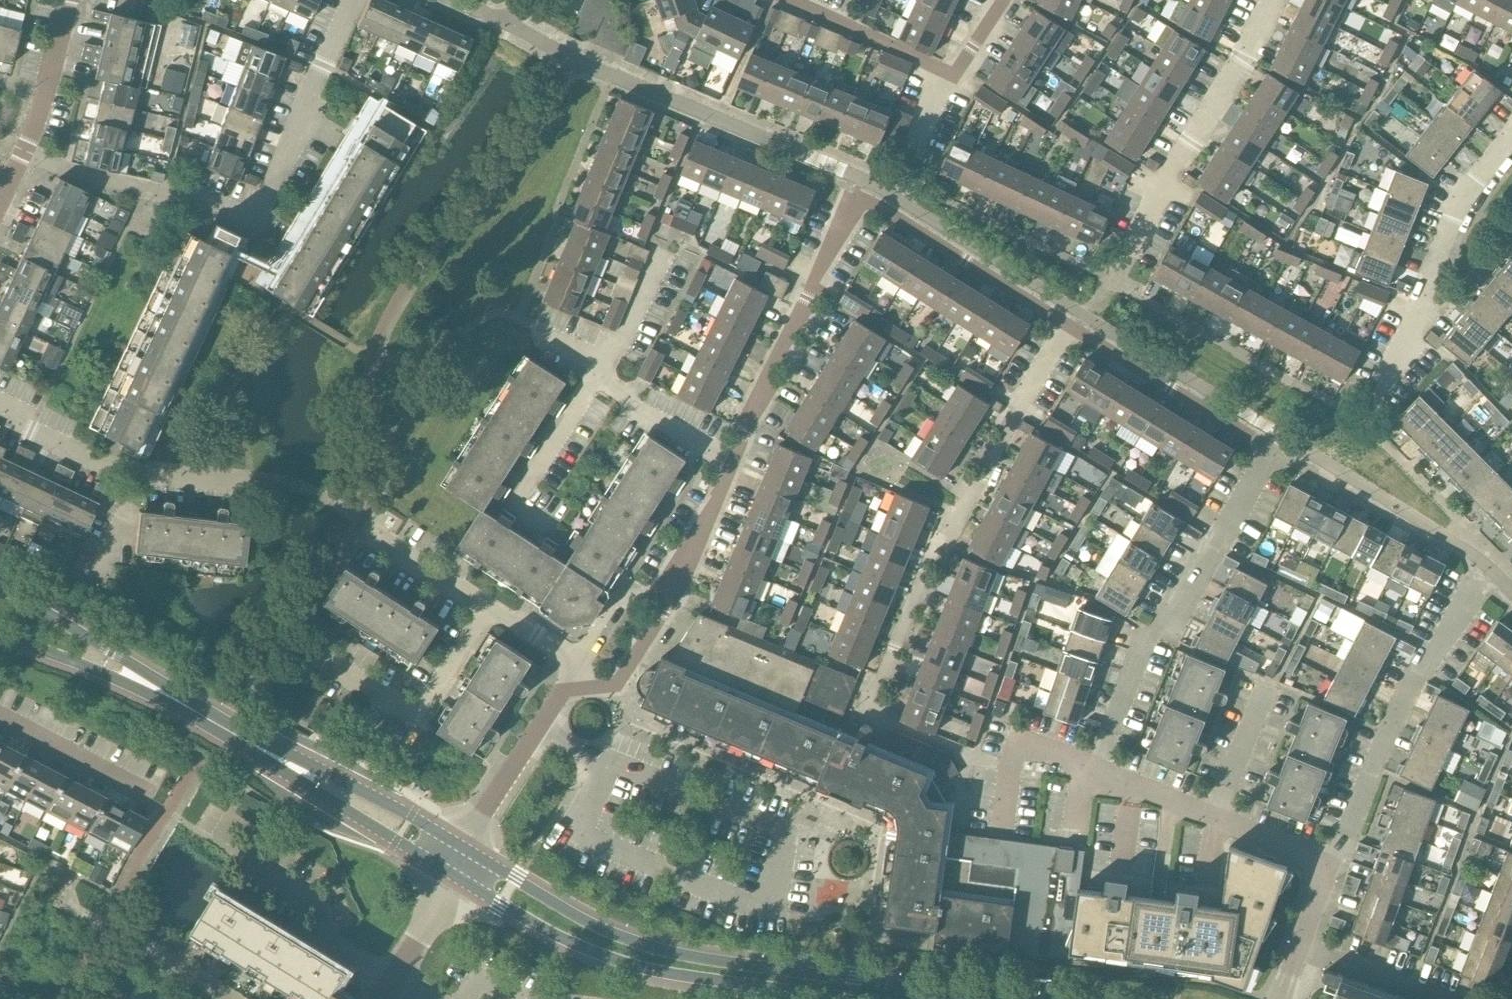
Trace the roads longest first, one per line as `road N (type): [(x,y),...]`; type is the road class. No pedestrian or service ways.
road 1 (residential): [(1099,769),(1145,651),(1170,632),(1272,442),(1062,318)]
road 2 (tertiary): [(1005,998),(674,953),(587,921),(465,848)]
road 3 (residential): [(1062,318),(857,200),(730,471)]
road 4 (tertiary): [(452,874),(619,961),(851,998)]
road 5 (residential): [(879,686),(954,512),(1062,318)]
road 6 (residential): [(1334,861),(1383,745),(1487,573)]
road 7 (residential): [(348,0),(253,221),(185,202)]
road 8 (residential): [(1371,397),(1422,306),(1462,194),(1511,130)]
road 9 (residential): [(278,630),(418,718),(491,609)]
road 10 (residential): [(1124,249),(1279,0)]
road 11 (residential): [(268,481),(133,471),(0,410)]
road 12 (residential): [(730,471),(683,584),(614,687),(585,690)]
road 13 (residential): [(391,977),(328,939),(313,895),(186,823)]
road 14 (tertiary): [(267,753),(310,789),(452,874)]
road 15 (tertiary): [(465,848),(308,764),(267,753)]
road 16 (residential): [(0,202),(38,109),(65,0)]
road 17 (residential): [(545,528),(517,500),(596,375)]
road 18 (tertiary): [(156,689),(112,652),(0,589)]
road 19 (residential): [(465,848),(561,693)]
road 20 (residential): [(954,75),(791,0)]
road 21 (residential): [(147,800),(0,723)]
road 22 (residential): [(730,471),(596,375)]
road 23 (tertiary): [(0,638),(156,689)]
road 24 (residential): [(1453,998),(1303,939)]
road 25 (residential): [(360,519),(491,609)]
road 26 (residential): [(1099,769),(1022,746),(1010,817)]
road 27 (residential): [(596,375),(669,255)]
road 28 (residential): [(1215,811),(1265,686)]
road 29 (residential): [(491,609),(581,667),(585,690)]
road 30 (residential): [(1334,861),(1215,811)]
road 31 (tertiary): [(267,753),(156,689)]
road 32 (residential): [(1215,811),(1099,769)]

